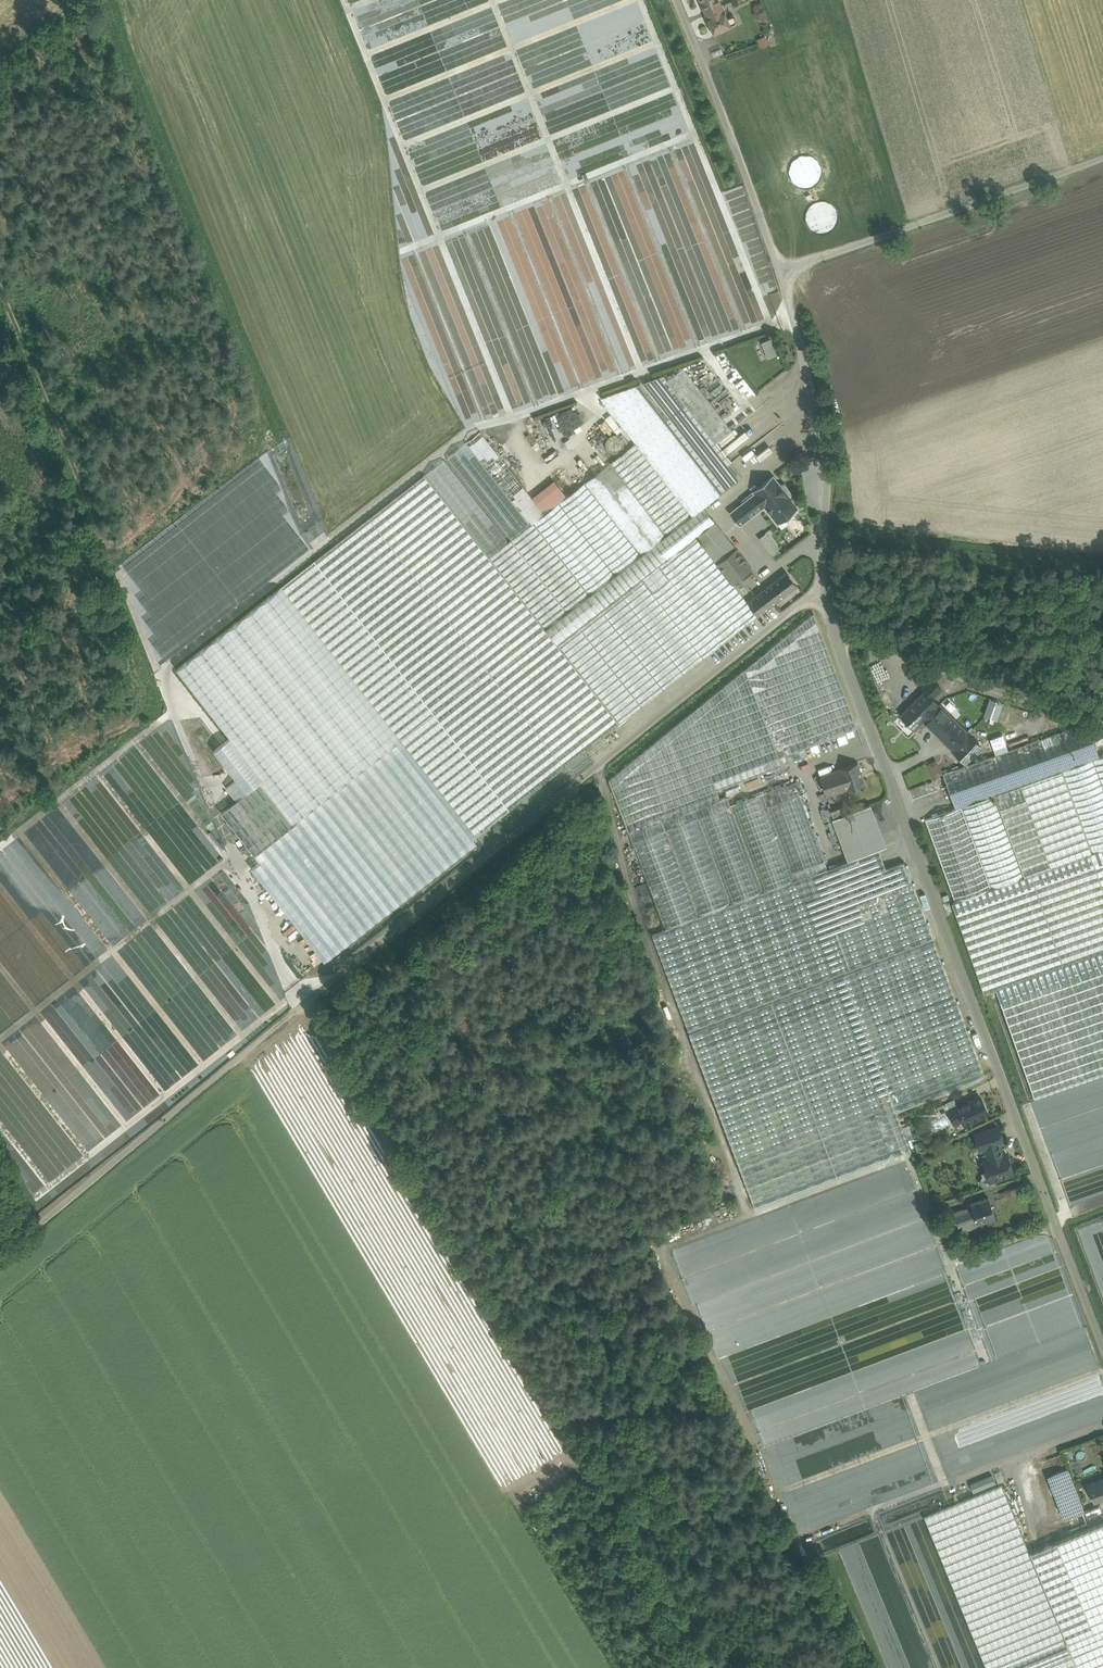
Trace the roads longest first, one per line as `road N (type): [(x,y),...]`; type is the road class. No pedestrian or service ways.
road 1 (unclassified): [(819,588),(0,1257)]
road 2 (unclassified): [(819,588),(1102,1338)]
road 3 (track): [(700,1667),(300,1006)]
road 4 (unclassified): [(1102,154),(779,275)]
road 5 (track): [(939,1667),(874,1512),(948,1484),(914,1398)]
road 6 (unclassified): [(779,275),(820,420),(827,511),(819,588)]
road 7 (track): [(1102,734),(830,619)]
road 8 (unclassified): [(673,0),(779,275)]

